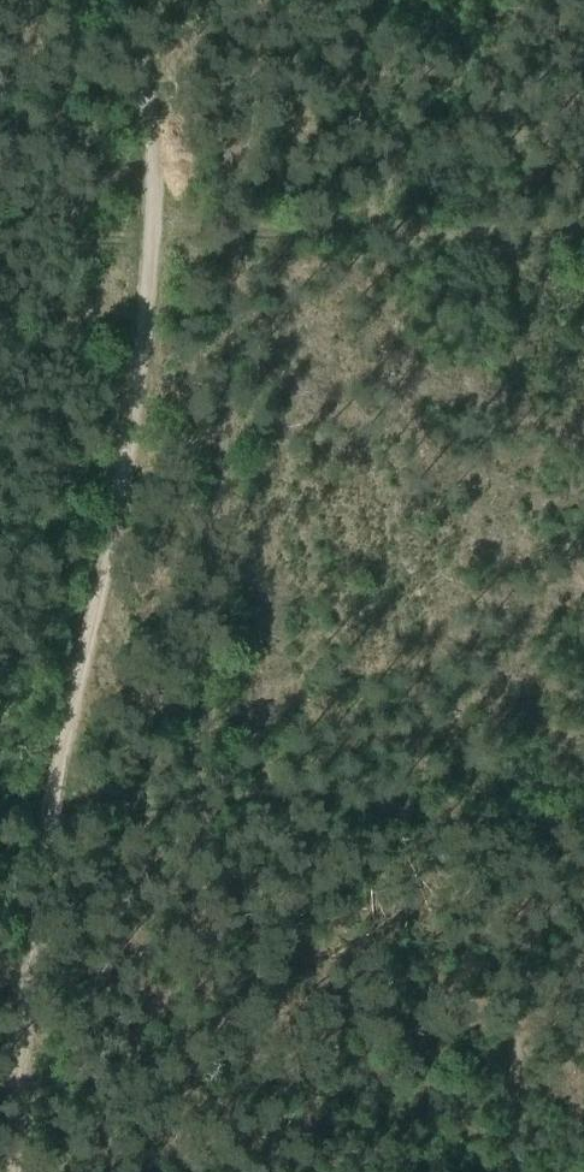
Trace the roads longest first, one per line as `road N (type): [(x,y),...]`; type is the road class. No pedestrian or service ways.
road 1 (track): [(118,0),(155,246),(112,505),(48,798),(17,1171)]
road 2 (track): [(208,798),(227,691),(237,465),(235,229),(259,0)]
road 3 (track): [(583,817),(521,825),(331,797),(208,798)]
road 4 (track): [(208,798),(178,1171)]

